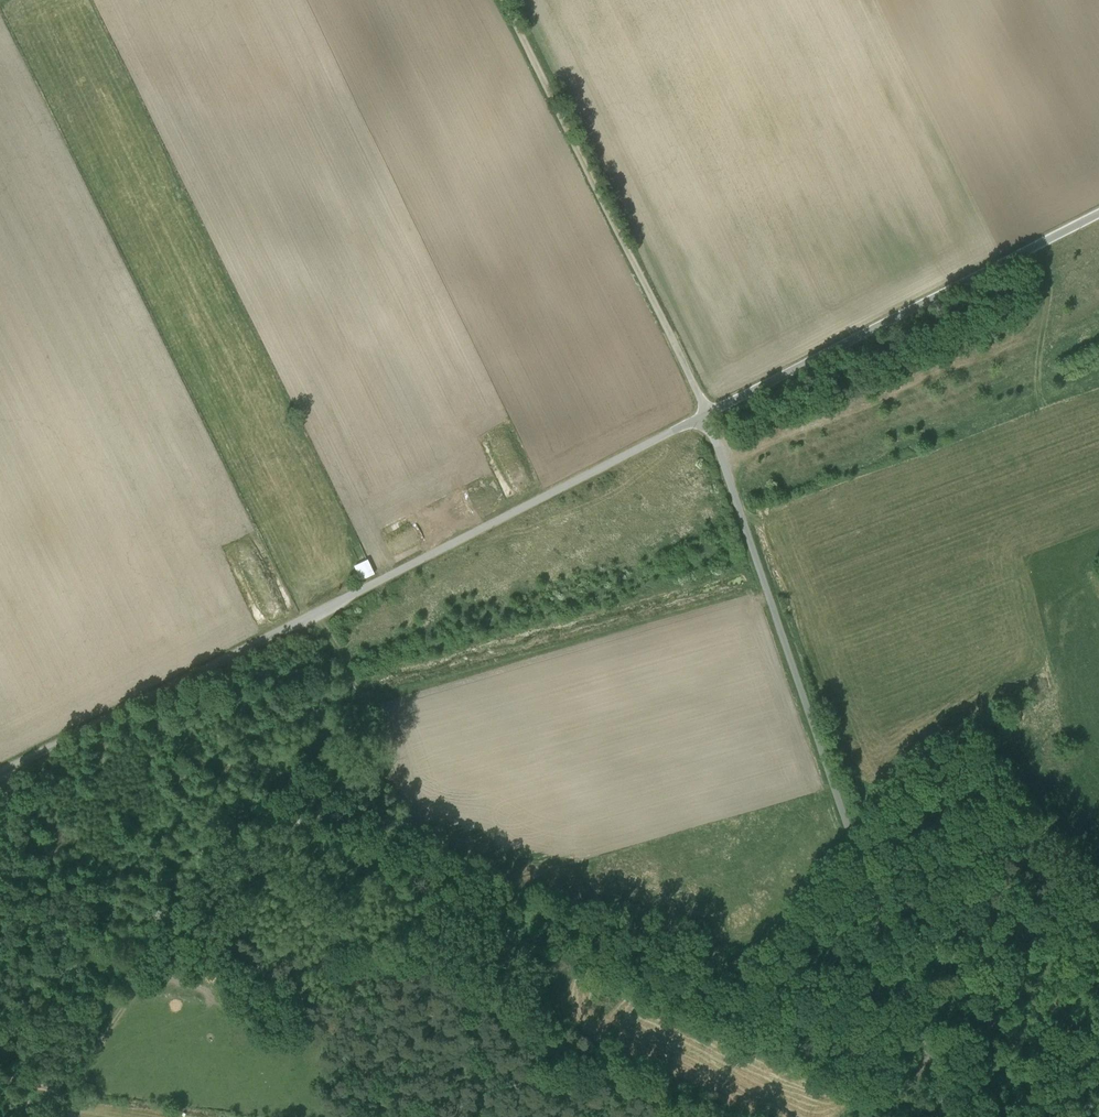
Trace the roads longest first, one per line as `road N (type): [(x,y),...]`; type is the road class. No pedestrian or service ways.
road 1 (unclassified): [(707,415),(16,761)]
road 2 (unclassified): [(948,1116),(707,415)]
road 3 (track): [(707,415),(505,0)]
road 4 (unclassified): [(707,415),(1098,216)]
road 5 (track): [(382,711),(367,704),(309,617)]

